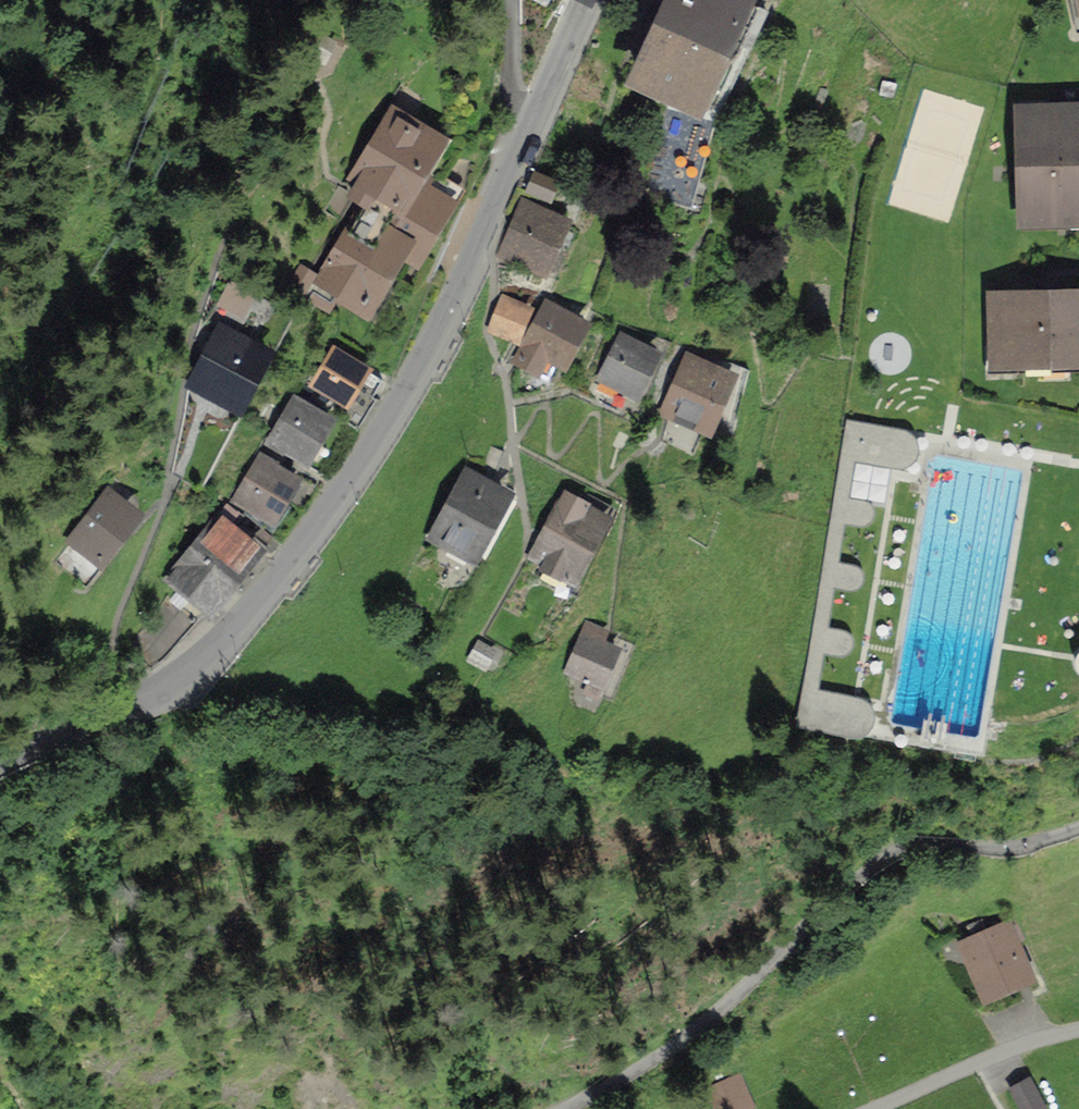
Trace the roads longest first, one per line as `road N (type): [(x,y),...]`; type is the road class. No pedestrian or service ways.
road 1 (tertiary): [(586,0),(440,316),(362,459),(255,600),(191,663),(147,691),(0,752)]
road 2 (residential): [(1078,1034),(989,1062),(887,1108)]

